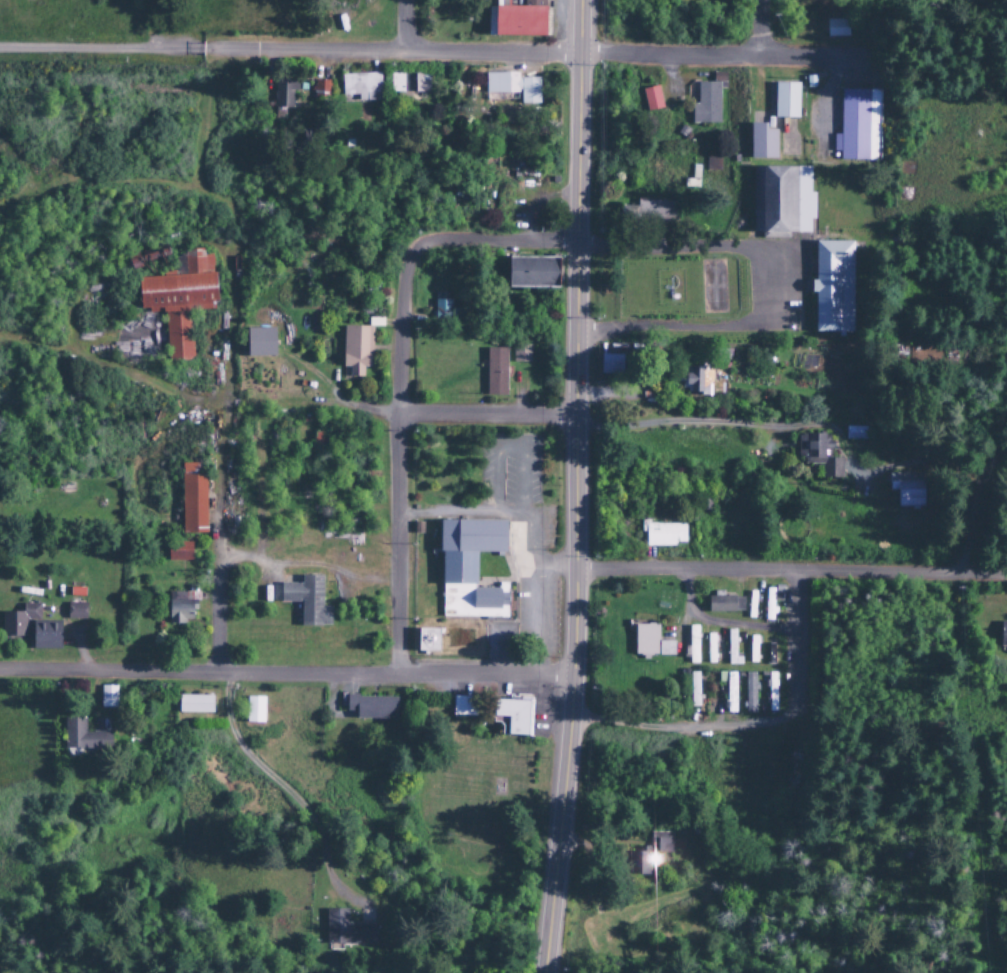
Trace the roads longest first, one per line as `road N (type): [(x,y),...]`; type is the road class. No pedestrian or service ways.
road 1 (trunk): [(543,972),(573,676),(581,0)]
road 2 (residential): [(0,49),(892,56)]
road 3 (residential): [(0,670),(573,676)]
road 4 (residential): [(422,245),(408,260),(399,329),(401,678)]
road 5 (residential): [(575,572),(1006,576)]
road 6 (residential): [(571,719),(711,730),(788,716)]
road 7 (residential): [(579,244),(788,253)]
road 8 (residential): [(397,572),(218,566)]
road 9 (residential): [(397,415),(575,417)]
road 10 (residential): [(422,245),(579,244)]
road 11 (residential): [(797,572),(788,716)]

